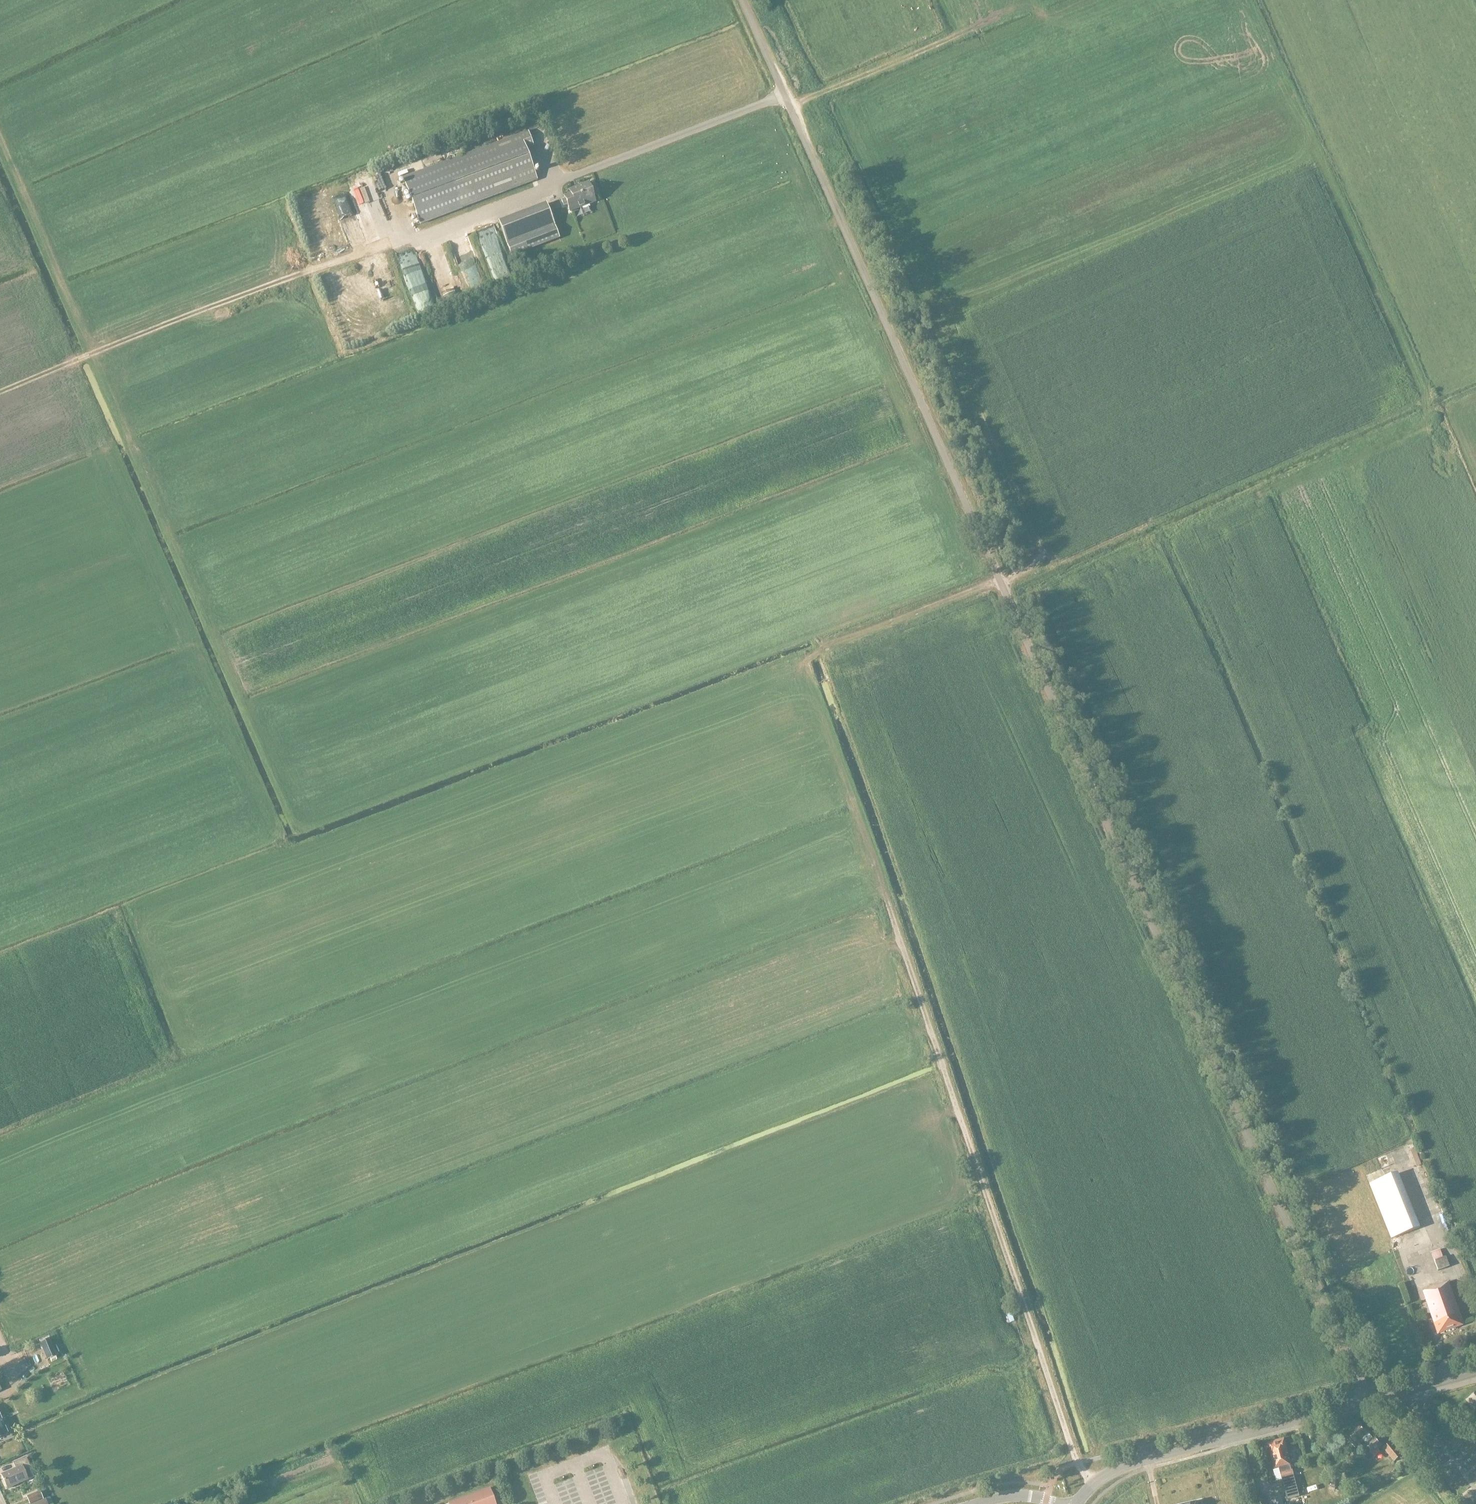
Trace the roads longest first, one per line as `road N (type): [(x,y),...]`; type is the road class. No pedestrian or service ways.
road 1 (unclassified): [(1364,1401),(740,0)]
road 2 (track): [(1077,1463),(885,897)]
road 3 (track): [(410,240),(255,291),(0,392)]
road 4 (tertiary): [(1146,1459),(1364,1401)]
road 5 (track): [(808,658),(1000,579)]

